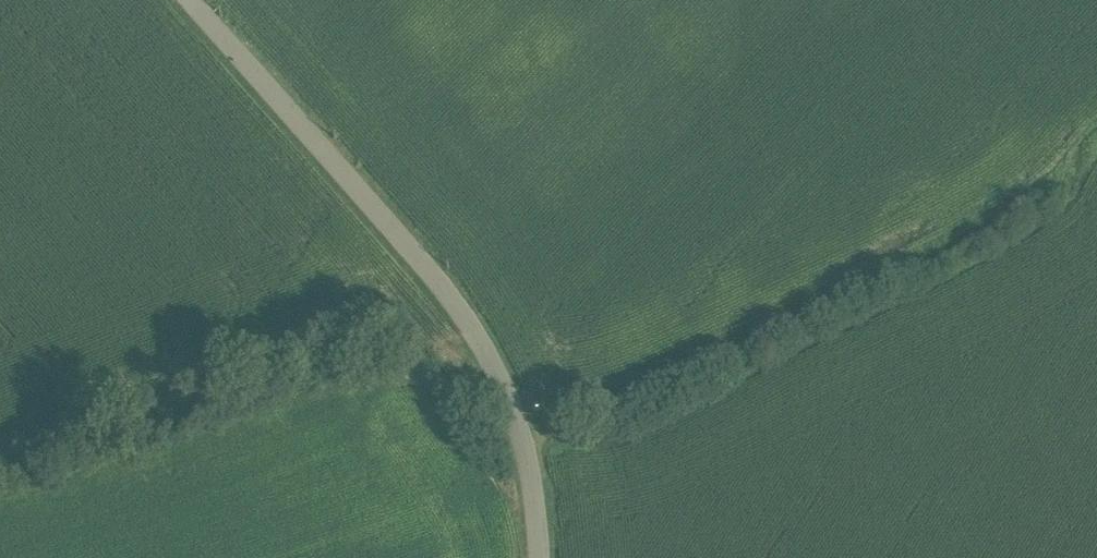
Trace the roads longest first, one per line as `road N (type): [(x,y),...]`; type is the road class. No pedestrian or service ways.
road 1 (unclassified): [(538,557),(531,468),(508,393),(474,328),(193,0)]

